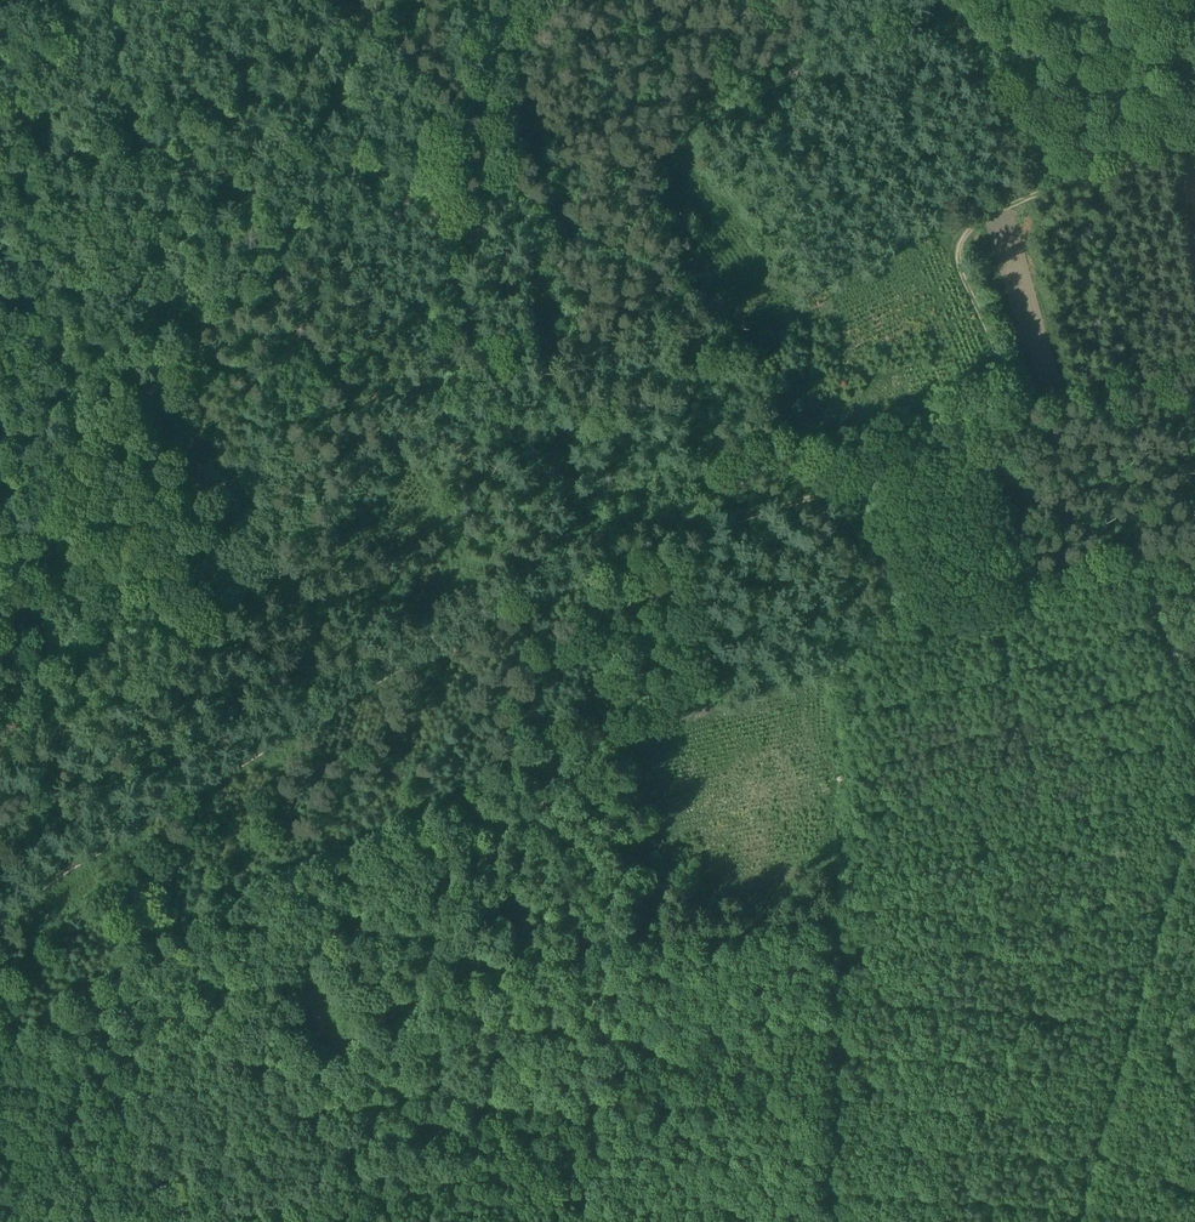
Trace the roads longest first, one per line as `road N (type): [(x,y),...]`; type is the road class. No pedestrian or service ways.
road 1 (track): [(0,920),(206,780),(259,755),(391,668),(698,523),(779,508),(1011,424),(985,317),(941,241),(952,227),(1194,129)]
road 2 (track): [(0,551),(127,424),(152,385)]

